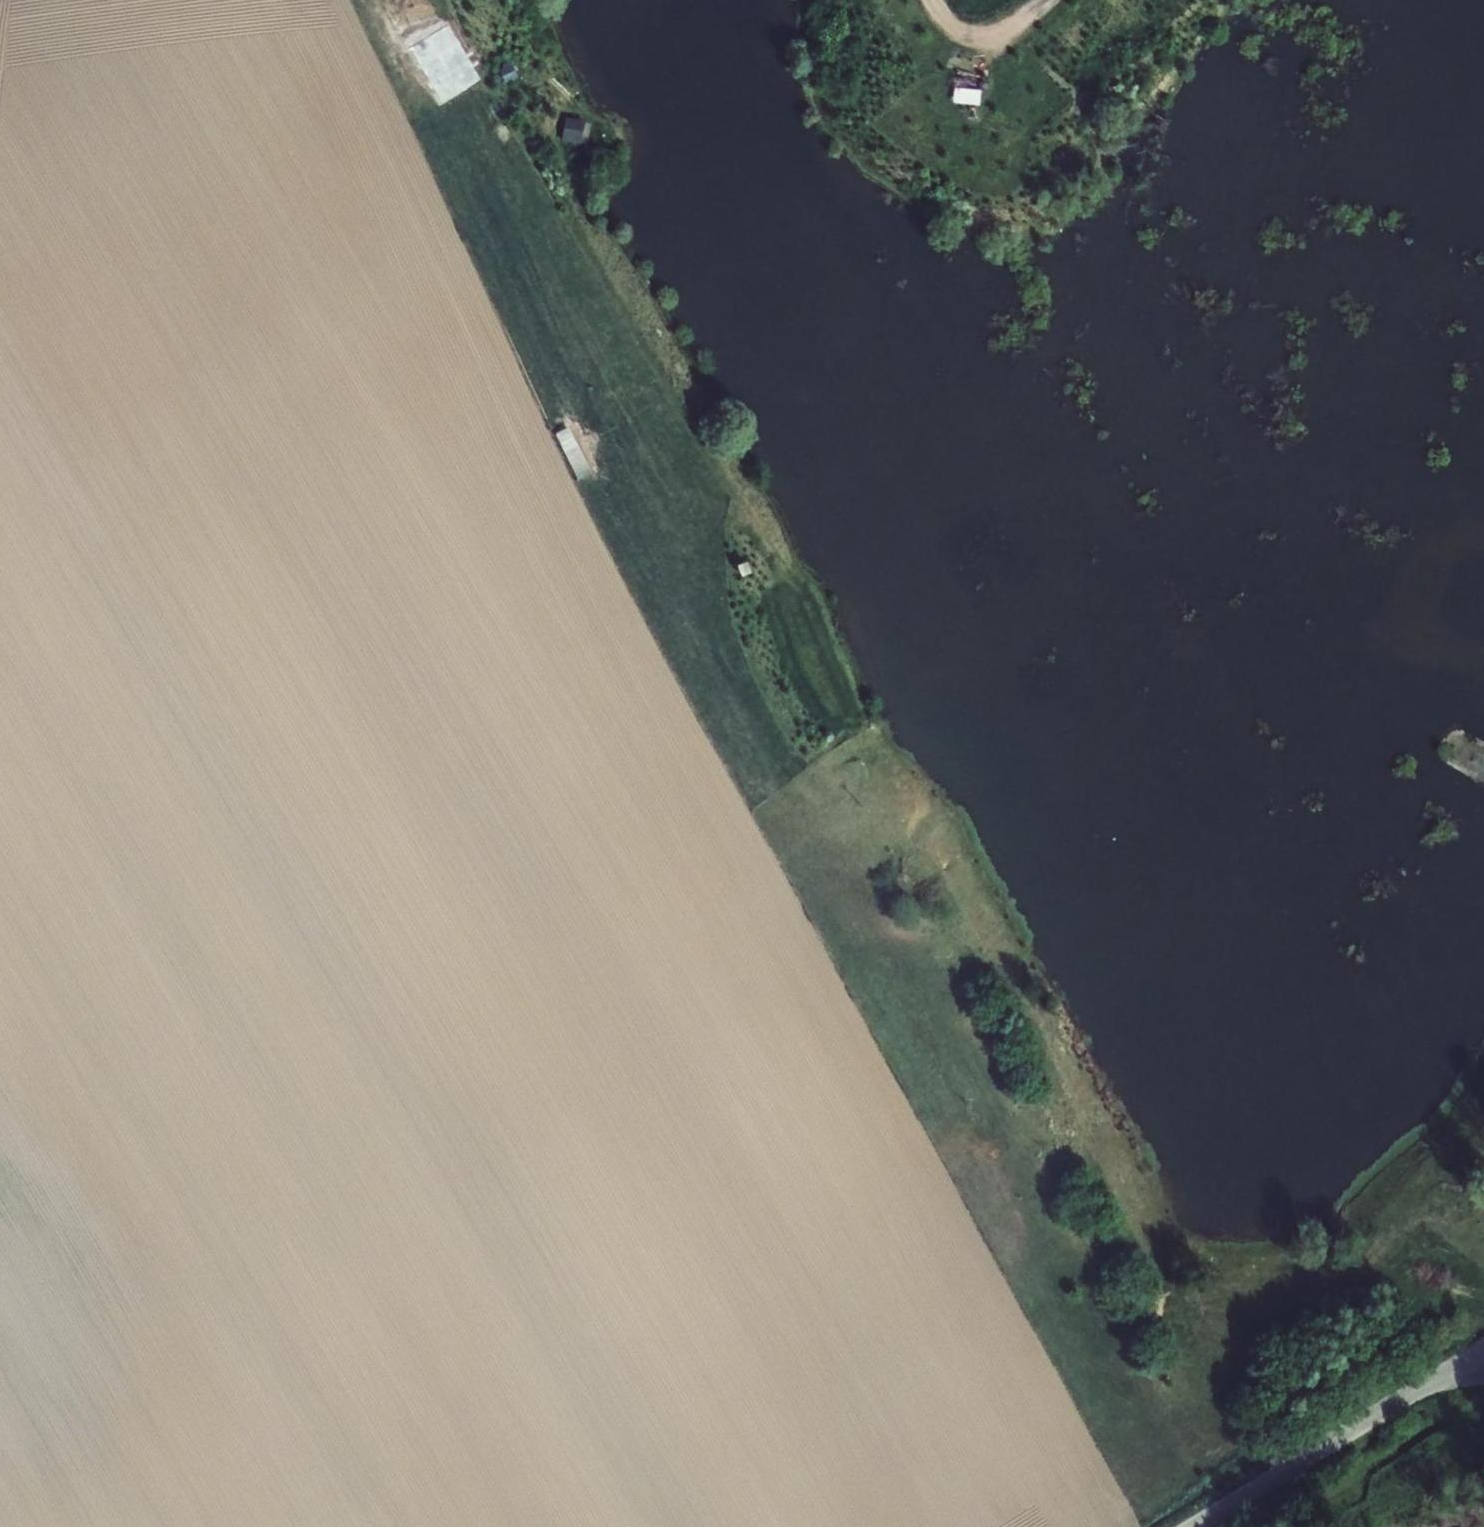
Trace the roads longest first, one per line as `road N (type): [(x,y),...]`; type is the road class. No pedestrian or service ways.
road 1 (unclassified): [(1192,1526),(1483,1354)]
road 2 (track): [(1066,0),(1042,26),(973,50),(923,27),(909,0)]

